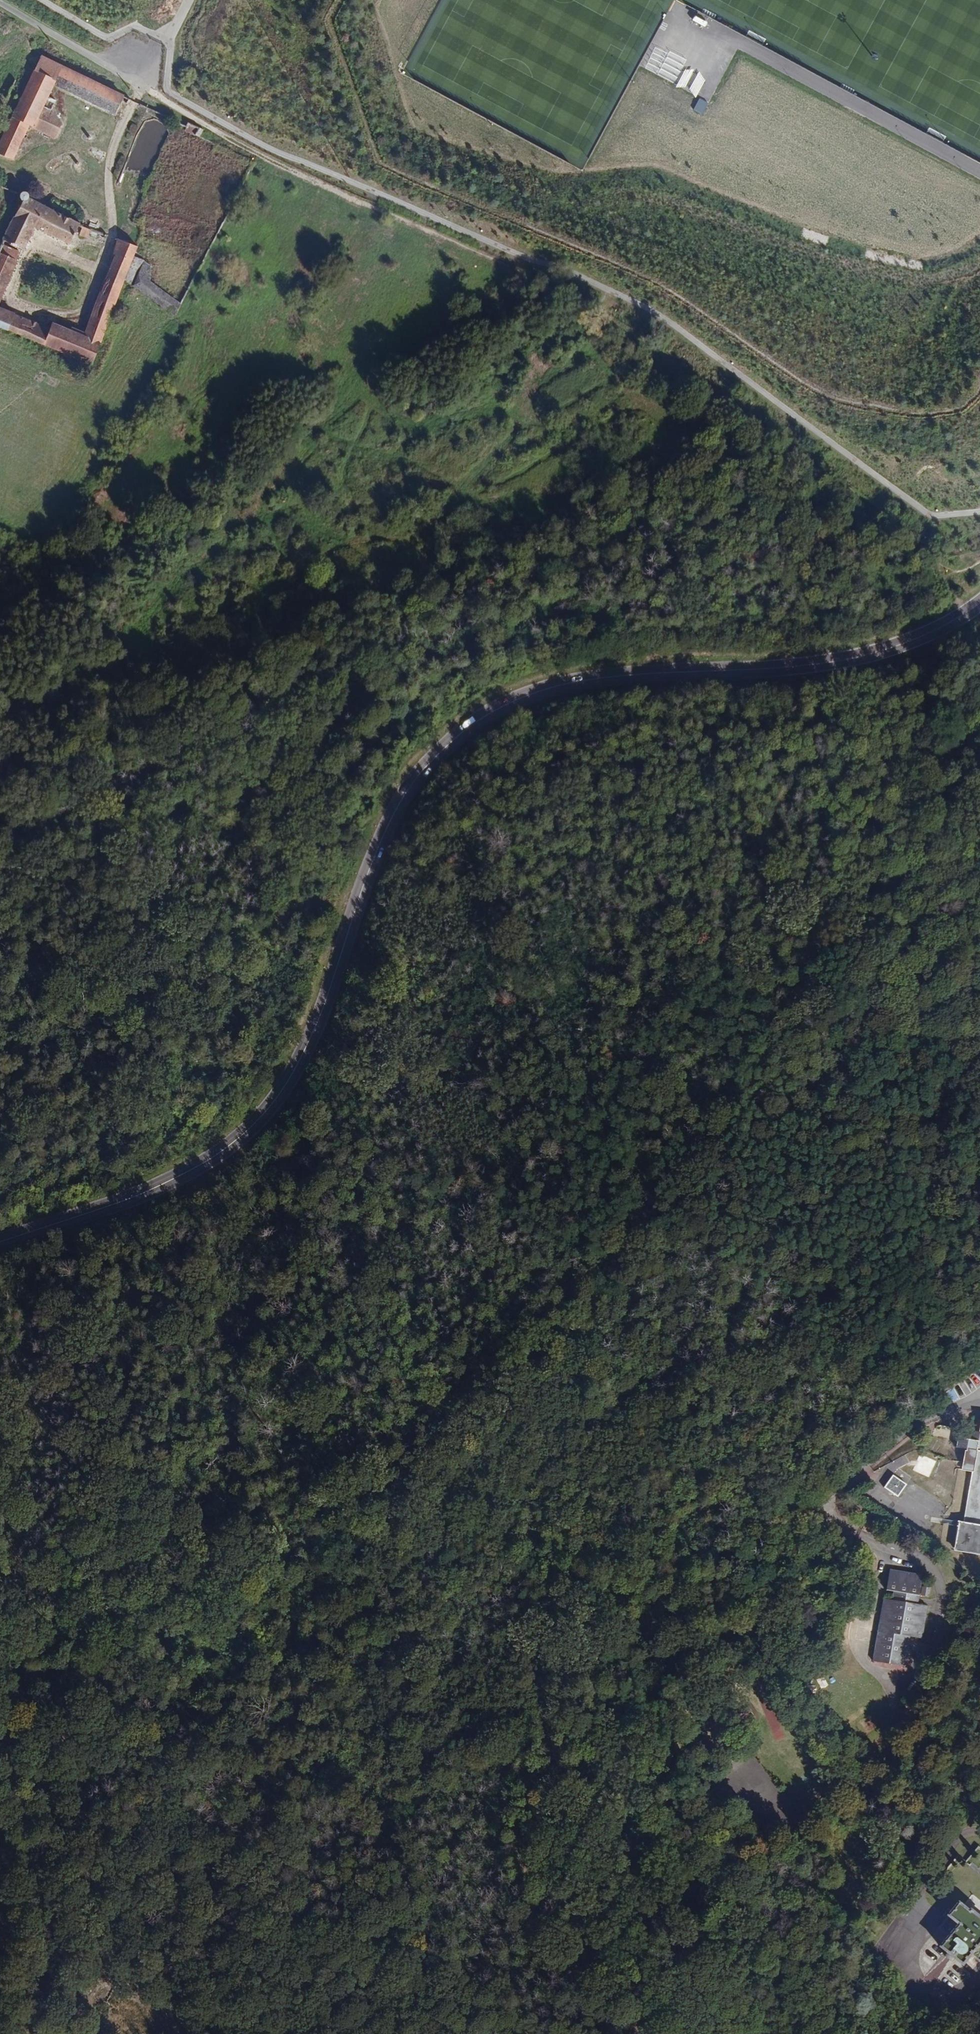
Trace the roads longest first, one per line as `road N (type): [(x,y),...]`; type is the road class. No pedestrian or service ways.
road 1 (primary): [(925,638),(778,671),(604,680),(542,692),(468,726),(410,784),(385,827),(320,1018),(271,1106),(216,1157),(169,1184),(0,1241)]
road 2 (track): [(146,88),(287,169),(604,319),(911,546),(969,610)]
road 3 (residential): [(610,1570),(632,1575),(788,1533),(915,1430),(979,1401)]
road 4 (residential): [(0,3),(146,88)]

